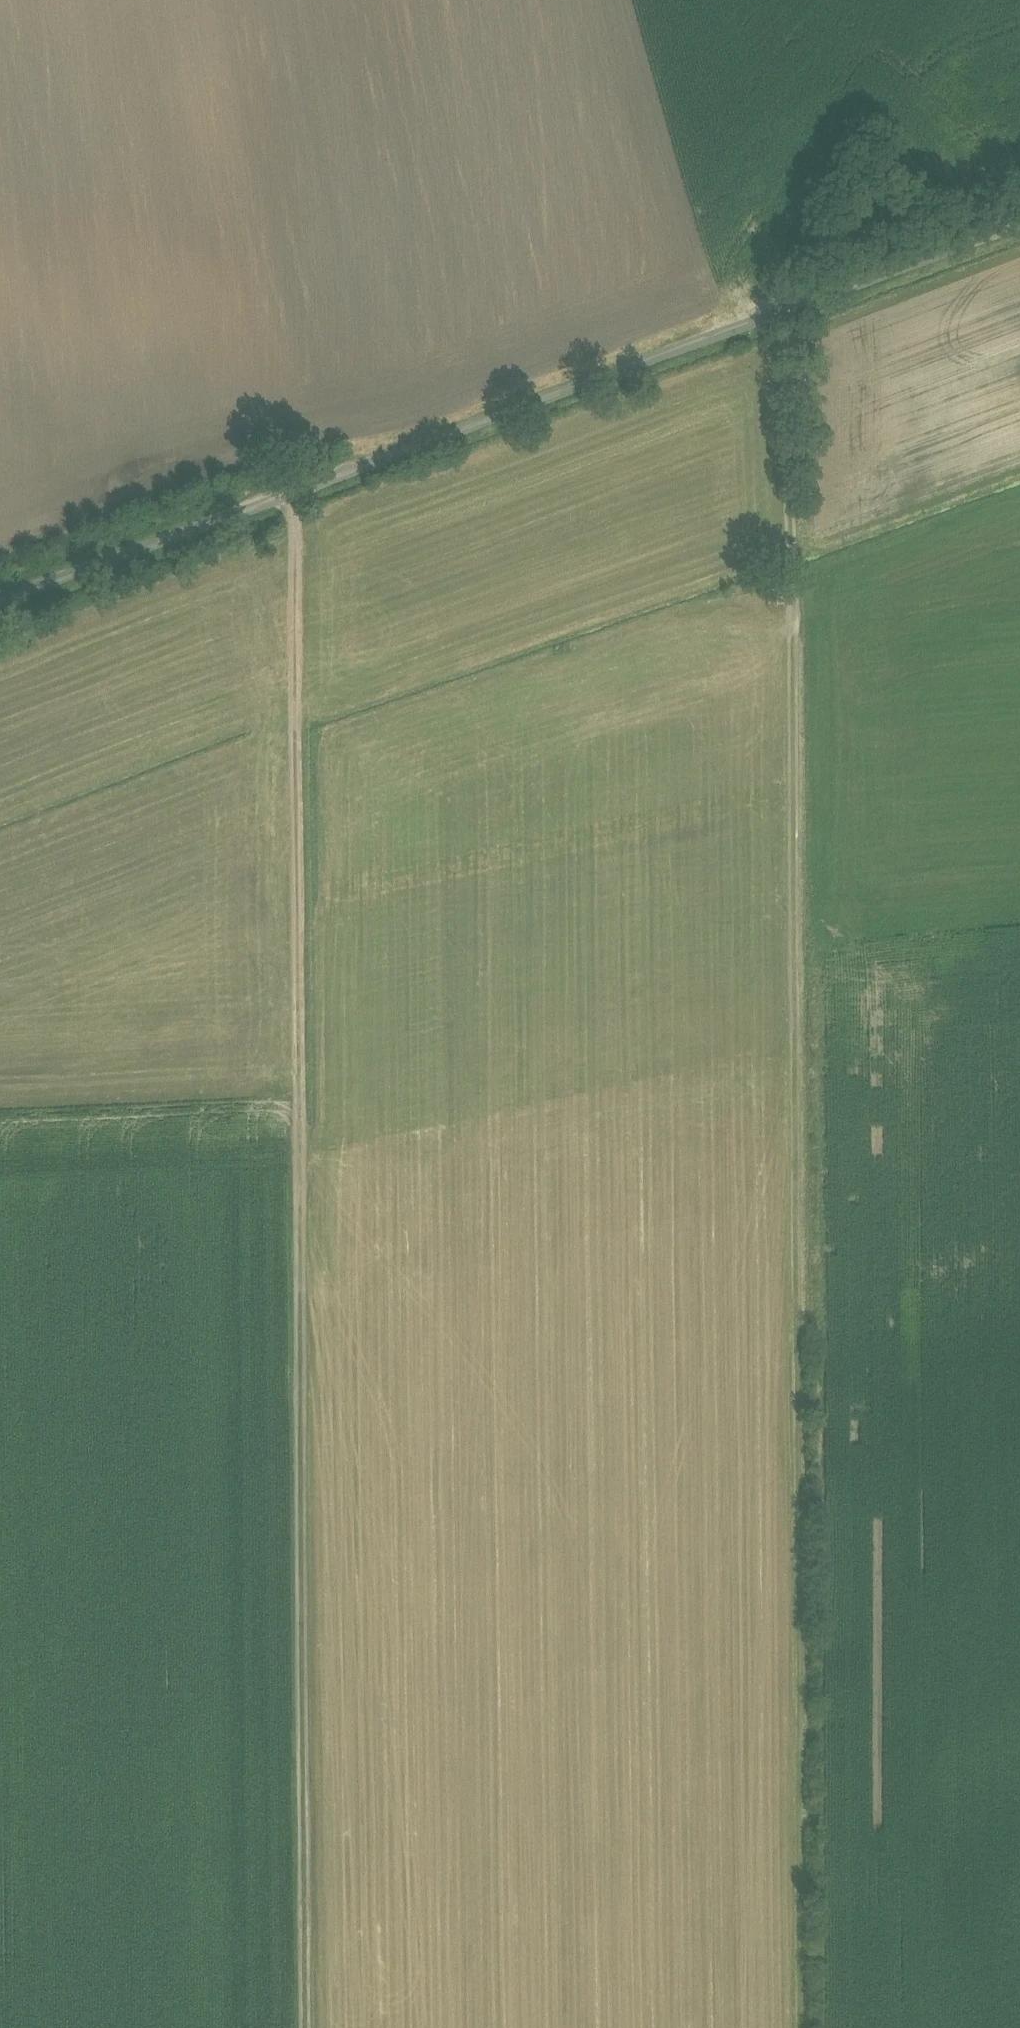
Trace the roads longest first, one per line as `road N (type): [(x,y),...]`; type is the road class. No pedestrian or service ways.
road 1 (track): [(792,310),(806,2027)]
road 2 (track): [(299,494),(307,2027)]
road 3 (unclassified): [(0,605),(1019,227)]

